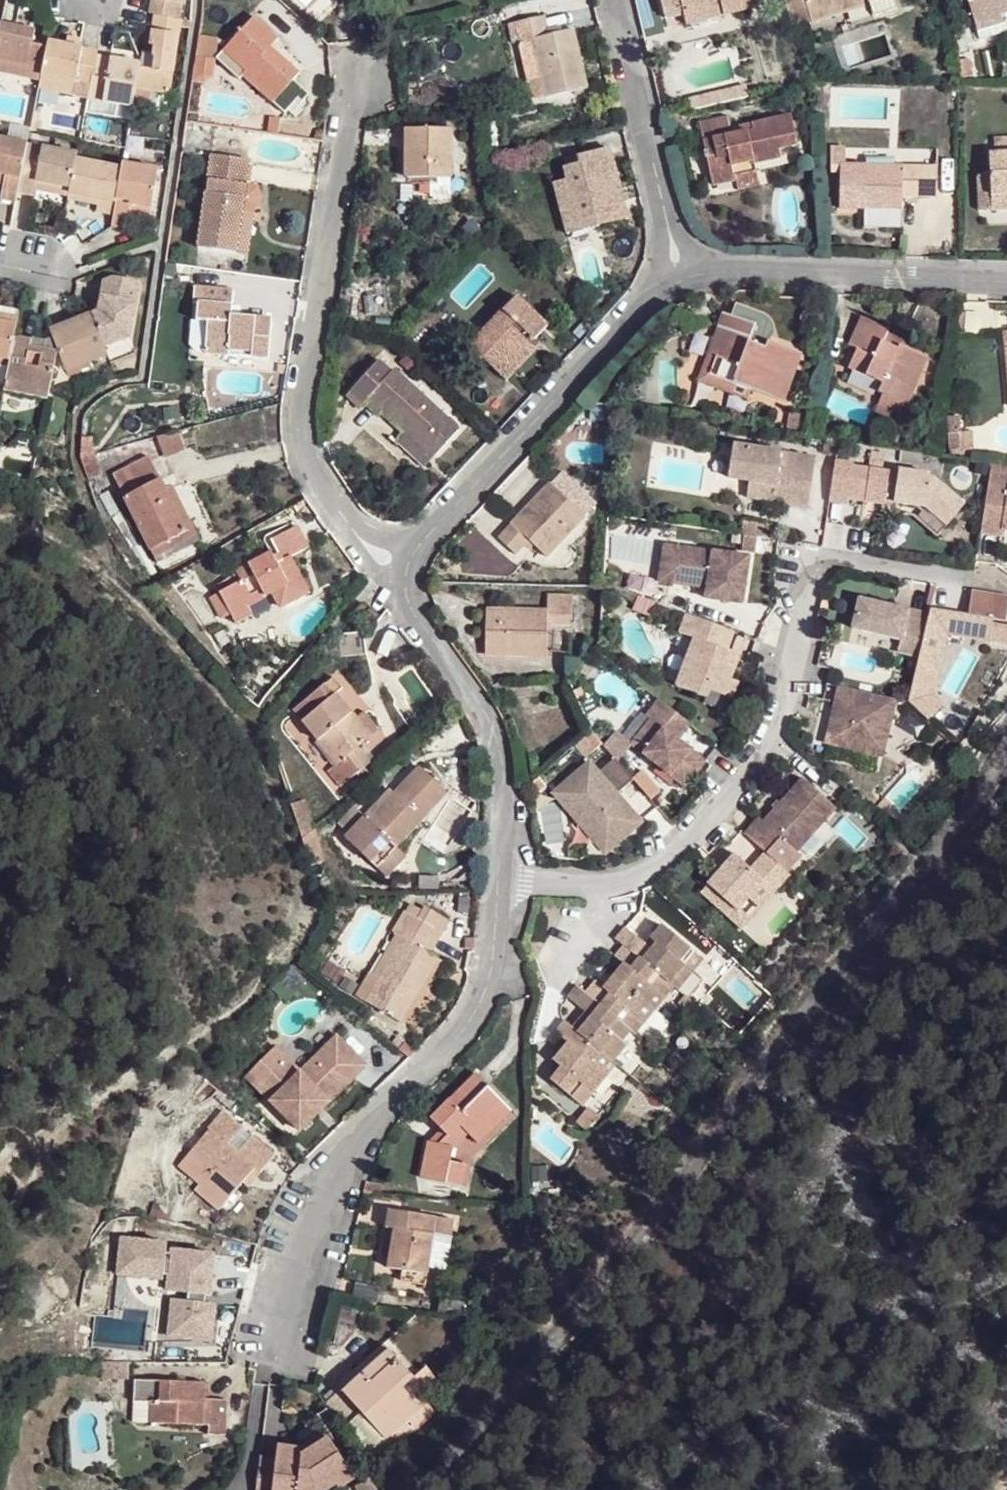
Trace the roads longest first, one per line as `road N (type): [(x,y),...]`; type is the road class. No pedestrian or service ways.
road 1 (residential): [(500,872),(616,880),(685,838),(762,757),(780,722),(811,558),(959,575)]
road 2 (residential): [(500,872),(491,970),(476,1010),(344,1148),(275,1350)]
road 3 (residential): [(347,77),(296,414),(304,469),(354,533)]
road 4 (residential): [(675,277),(421,541)]
road 5 (residential): [(1006,282),(701,270),(675,277)]
road 6 (residential): [(408,601),(489,716),(503,773),(500,872)]
road 7 (residential): [(613,0),(675,277)]

